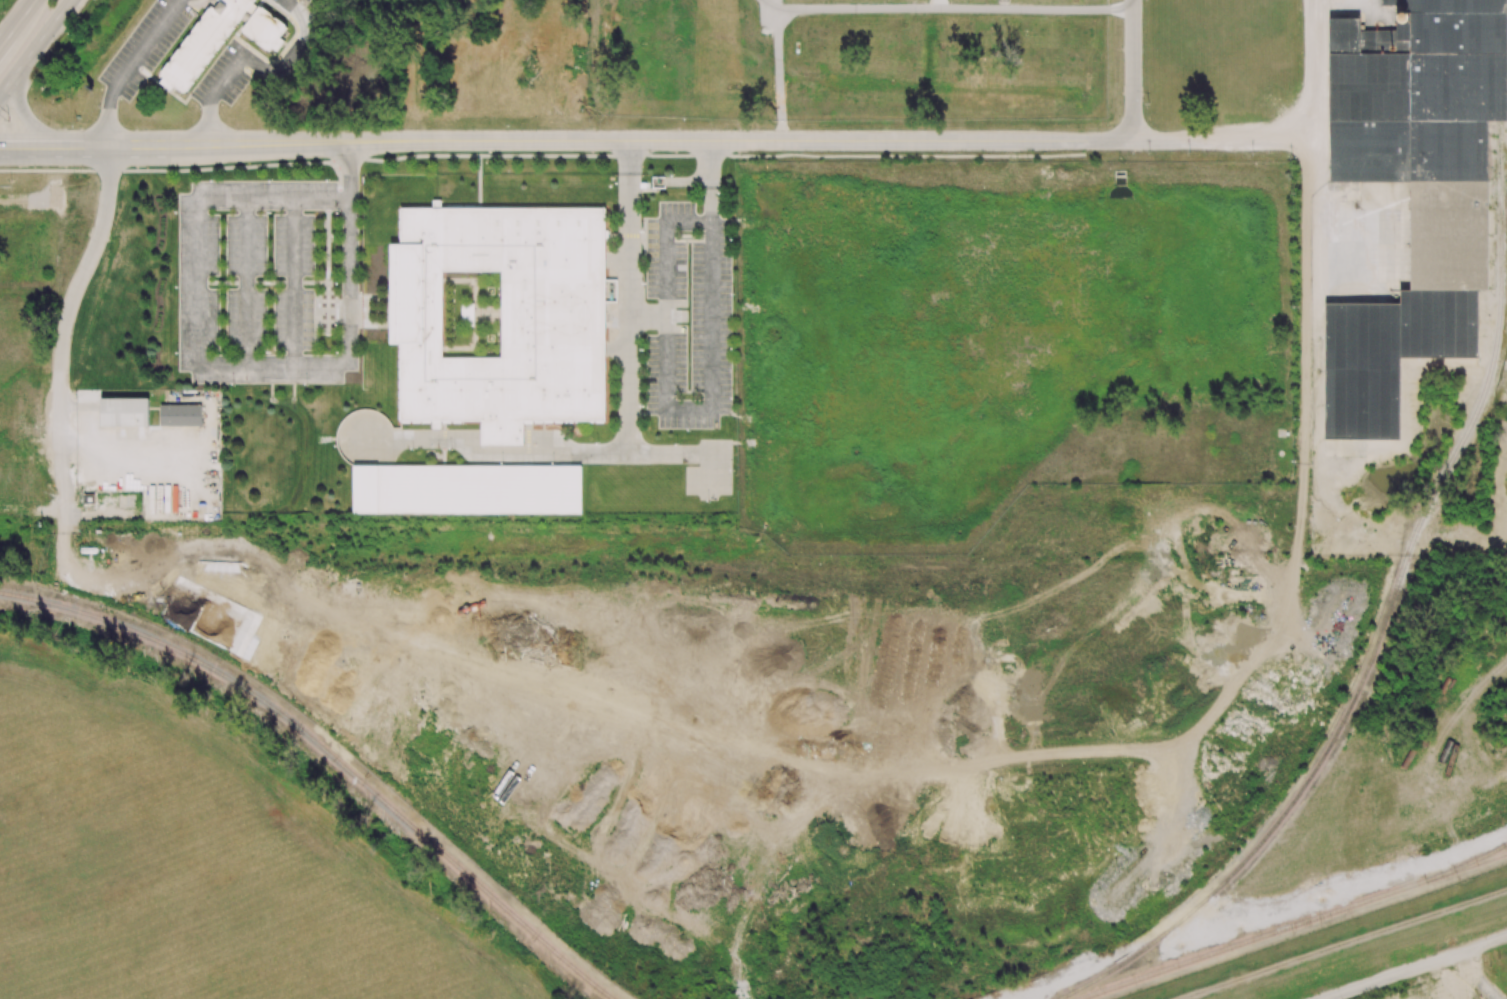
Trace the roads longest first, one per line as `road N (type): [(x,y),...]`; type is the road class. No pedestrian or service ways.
road 1 (residential): [(350,145),(1301,140)]
road 2 (residential): [(0,147),(350,145)]
road 3 (residential): [(1506,935),(1323,998)]
road 4 (residential): [(1301,140),(1315,110),(1315,0)]
road 5 (residential): [(1133,140),(1132,0)]

